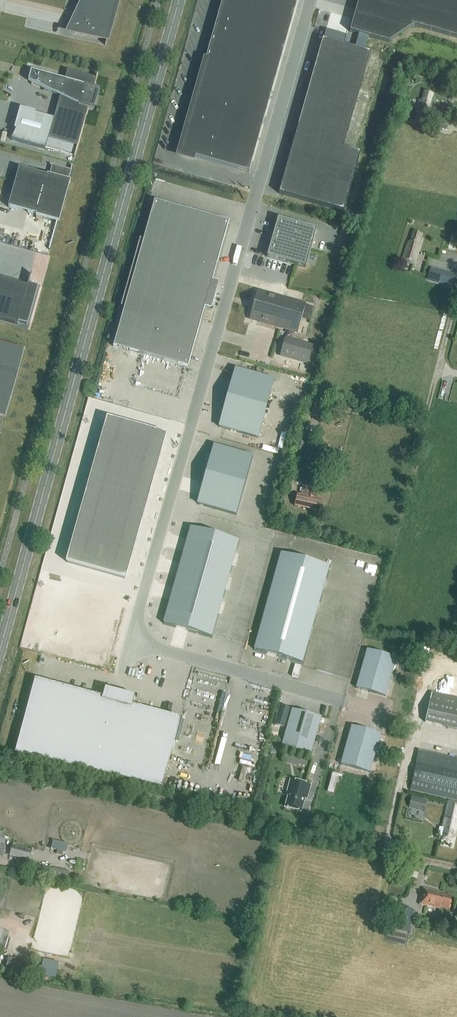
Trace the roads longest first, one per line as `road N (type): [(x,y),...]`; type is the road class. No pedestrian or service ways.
road 1 (unclassified): [(313,0),(130,643),(396,715)]
road 2 (primary): [(0,651),(181,0)]
road 3 (track): [(456,866),(0,763)]
road 4 (track): [(367,403),(426,414),(456,300)]

